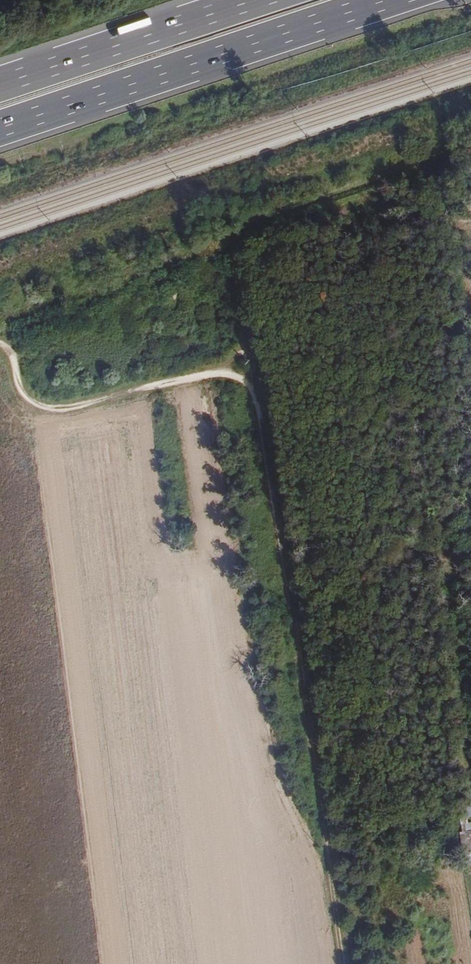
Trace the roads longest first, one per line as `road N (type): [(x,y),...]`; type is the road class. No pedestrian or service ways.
road 1 (track): [(346,963),(299,631),(248,377),(223,371),(49,405),(24,396),(0,348)]
road 2 (motorway): [(0,129),(389,0)]
road 3 (motorway): [(252,0),(0,83)]

